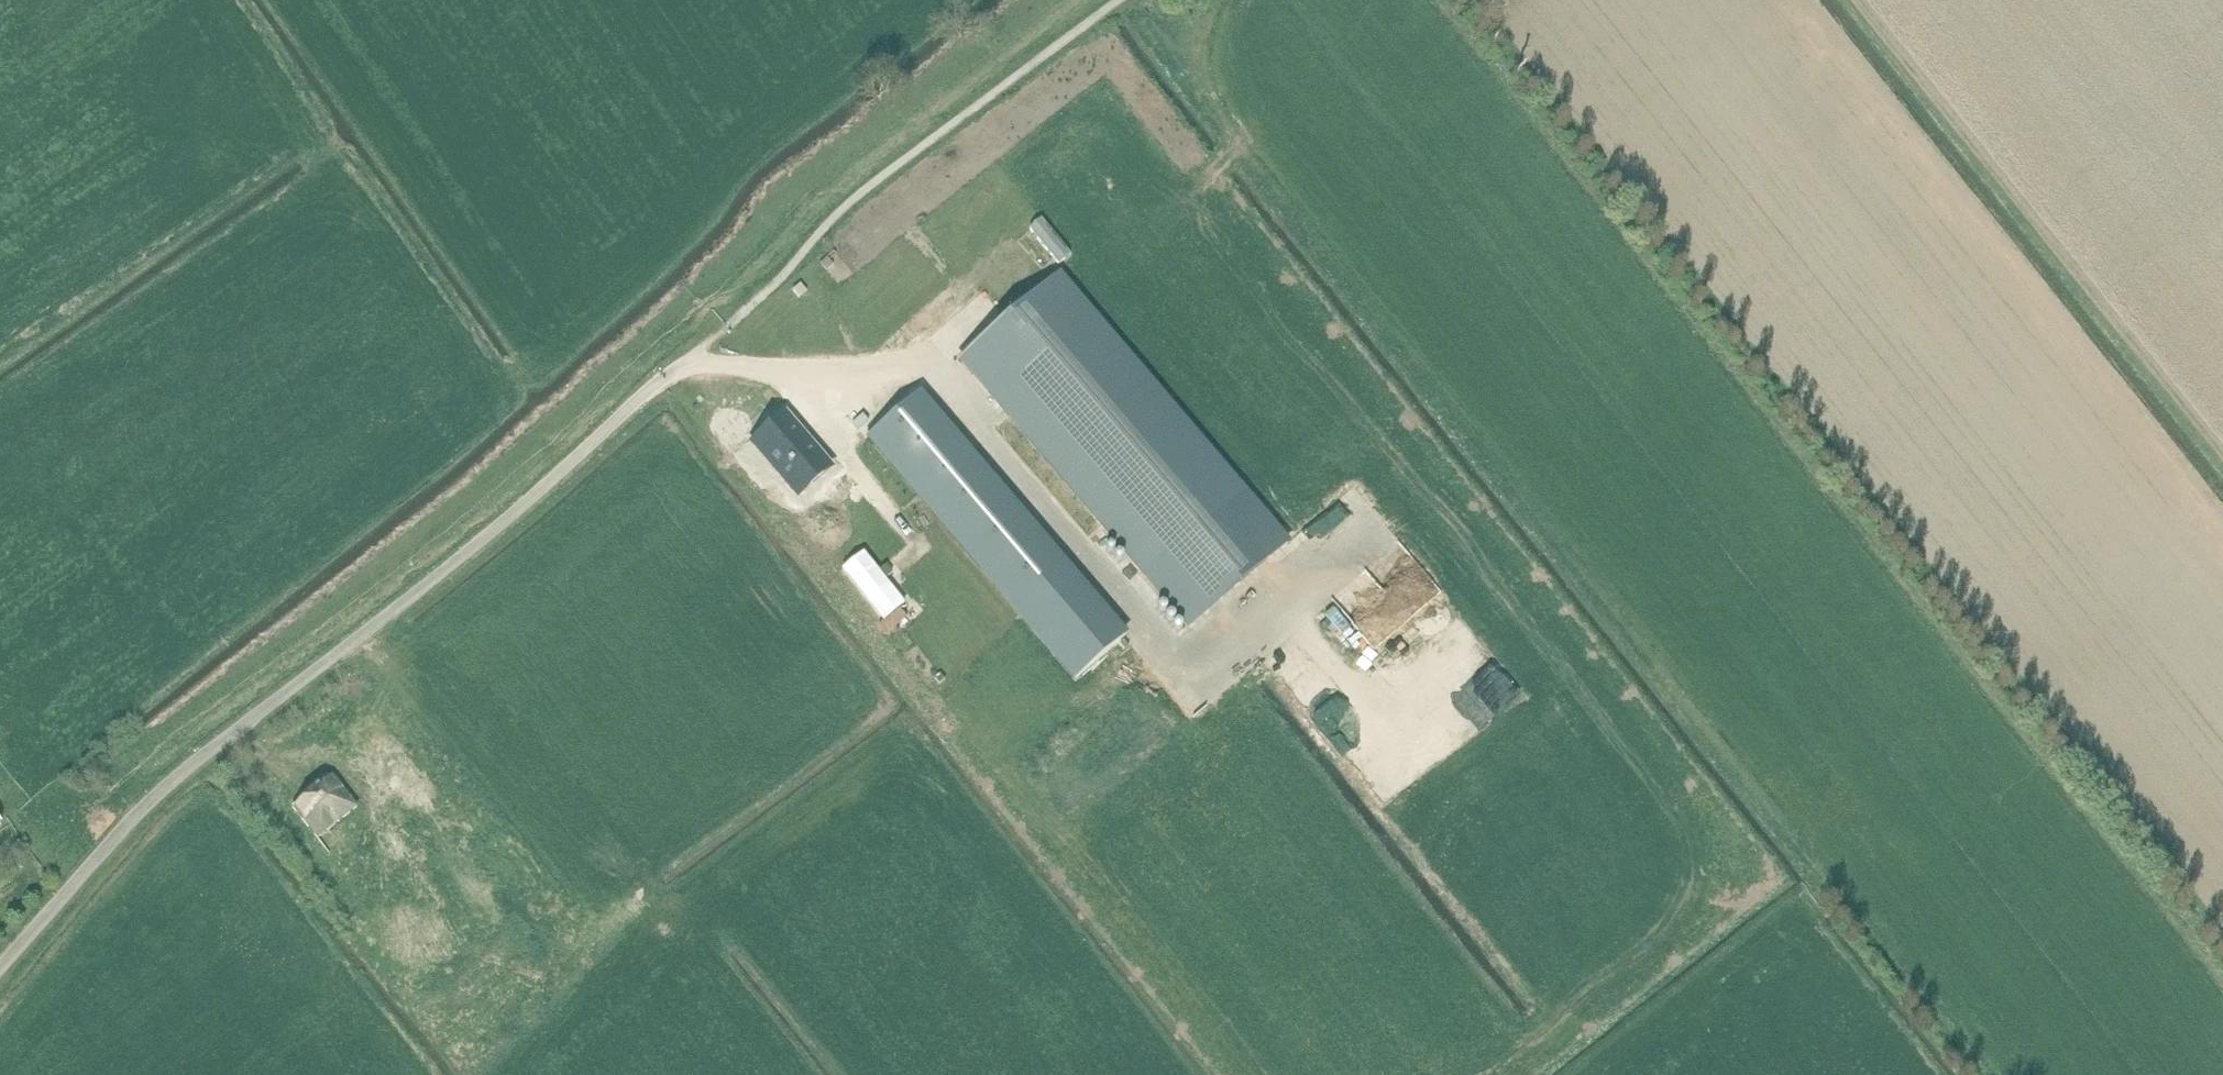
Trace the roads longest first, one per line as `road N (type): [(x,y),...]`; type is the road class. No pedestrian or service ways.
road 1 (unclassified): [(0,965),(149,800),(394,612),(702,349)]

